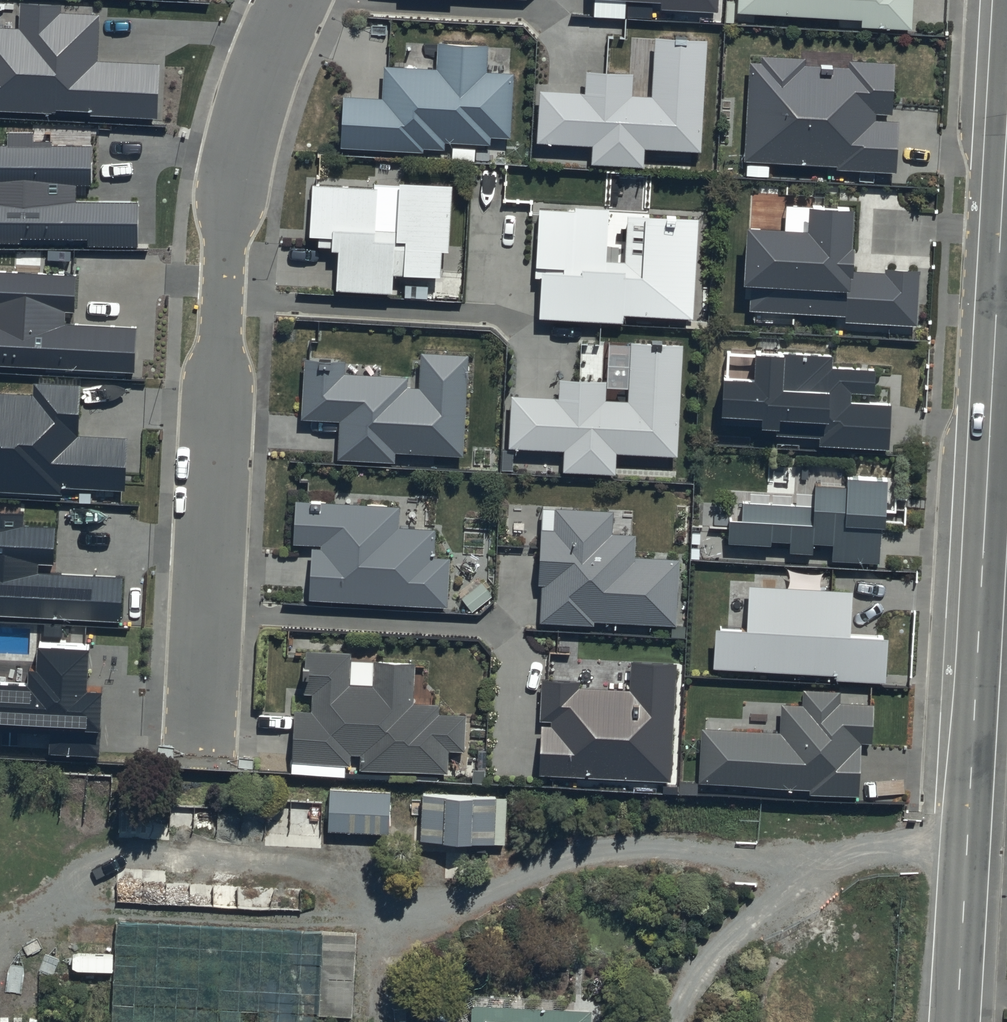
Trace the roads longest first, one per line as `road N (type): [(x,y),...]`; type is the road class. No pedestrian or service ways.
road 1 (residential): [(200,743),(227,242),(241,136),(289,0)]
road 2 (tertiary): [(998,289),(956,1021)]
road 3 (tertiary): [(1006,126),(998,289)]

